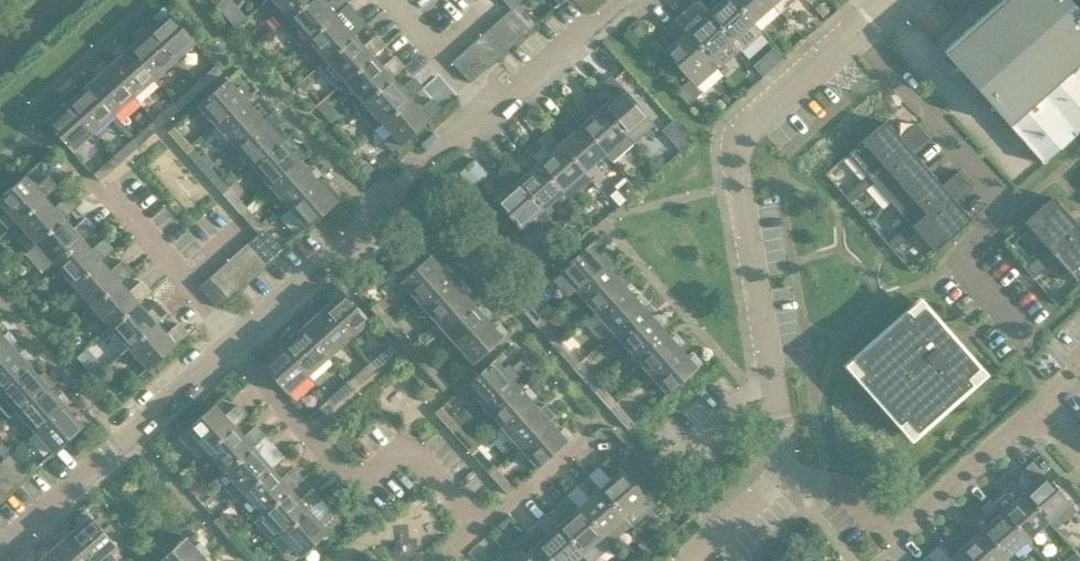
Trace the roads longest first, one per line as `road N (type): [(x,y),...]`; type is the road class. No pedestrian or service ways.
road 1 (residential): [(780,478),(738,148),(747,126),(854,34)]
road 2 (residential): [(854,34),(1004,206),(958,261),(1022,335)]
road 3 (residential): [(232,343),(483,110)]
road 4 (residential): [(780,478),(834,488),(892,535),(1035,407)]
road 5 (residential): [(0,548),(232,343)]
road 6 (residential): [(232,343),(356,489),(405,444)]
road 7 (residential): [(68,156),(184,280)]
road 8 (residential): [(483,110),(611,0)]
road 9 (residential): [(480,528),(584,439)]

